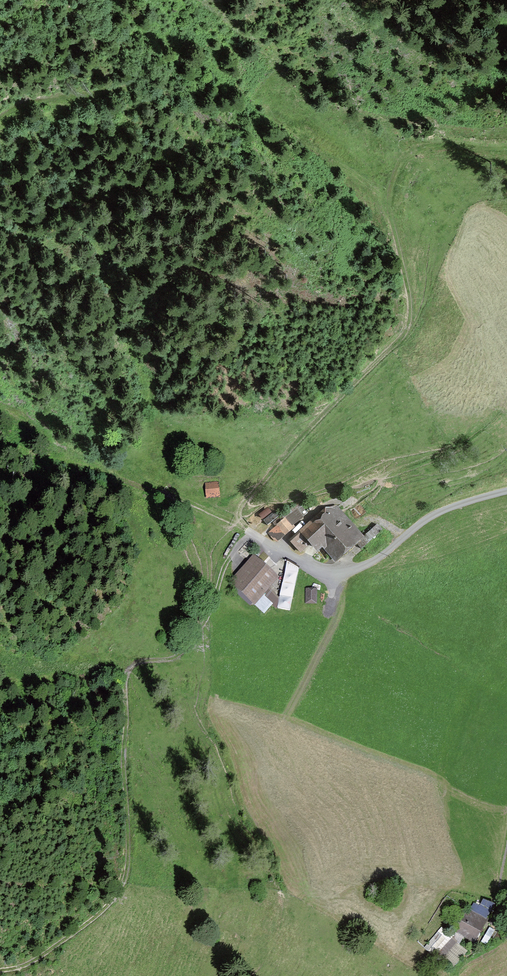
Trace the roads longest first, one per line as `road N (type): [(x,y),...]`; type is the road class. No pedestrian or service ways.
road 1 (track): [(0,968),(35,961),(120,900),(134,838),(128,676),(140,660),(172,659),(200,630),(235,542),(251,538),(316,573)]
road 2 (track): [(251,538),(241,513),(262,482),(408,333),(412,285),(394,220),(394,184),(415,150),(506,146)]
road 3 (track): [(0,118),(19,105),(123,93)]

